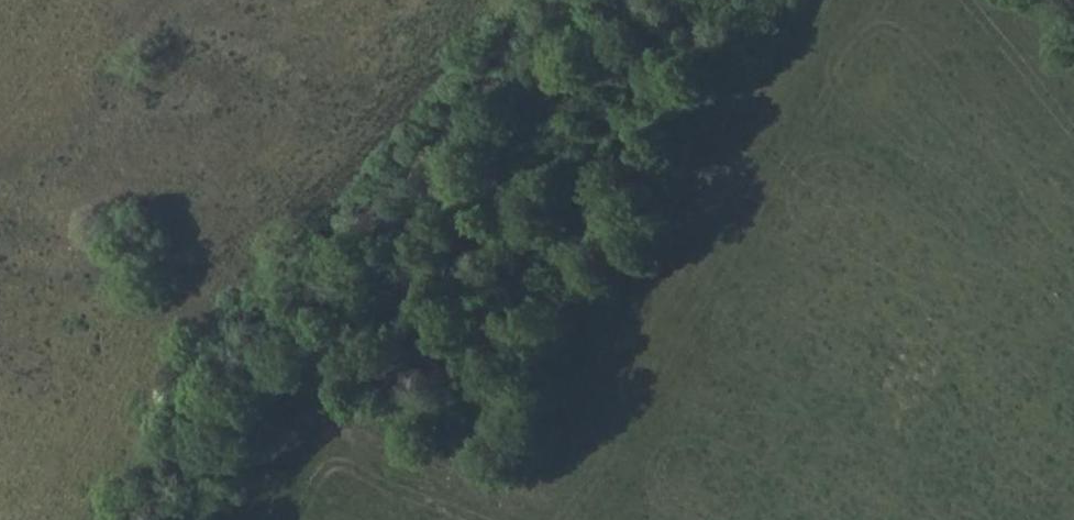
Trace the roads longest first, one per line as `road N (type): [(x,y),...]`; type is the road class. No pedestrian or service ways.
road 1 (track): [(152,519),(262,288),(534,0)]

